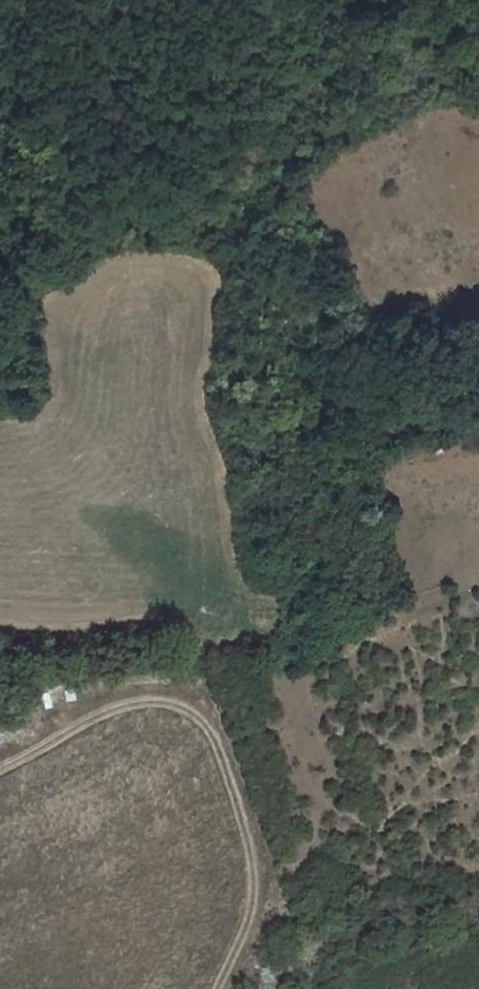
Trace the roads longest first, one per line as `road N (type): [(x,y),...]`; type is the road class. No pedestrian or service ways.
road 1 (track): [(221,988),(253,916),(258,868),(214,729),(191,703),(160,695),(127,699),(0,765)]

